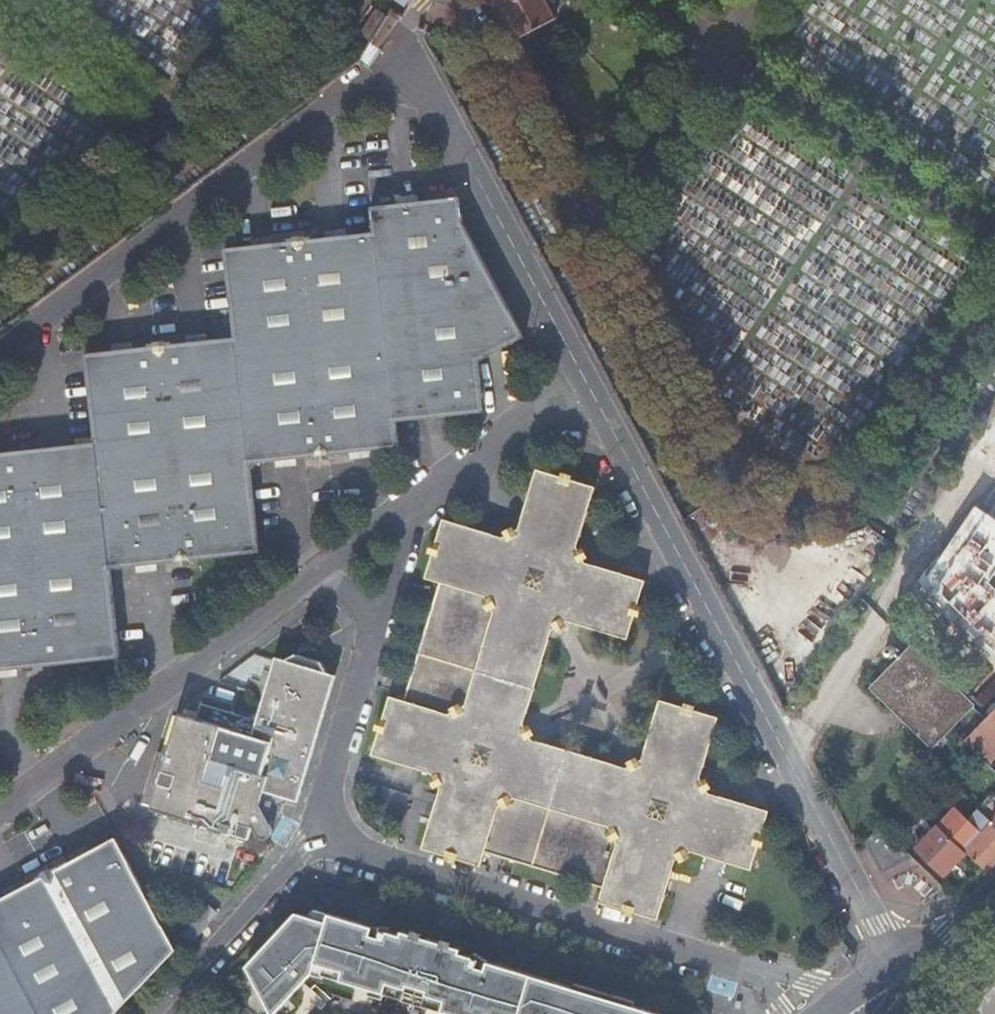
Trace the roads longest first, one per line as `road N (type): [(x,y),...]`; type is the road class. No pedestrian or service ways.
road 1 (unclassified): [(376,633),(326,783),(331,826),(357,850),(746,970),(802,1013)]
road 2 (unclassified): [(588,385),(900,977)]
road 3 (unclassified): [(403,57),(0,347)]
road 4 (unclassified): [(309,578),(0,811)]
road 5 (unclassified): [(403,57),(457,138),(588,385)]
road 6 (unclassified): [(588,385),(409,509)]
road 7 (tertiary): [(900,977),(994,889)]
road 8 (unclassified): [(376,633),(409,509)]
road 9 (unclassified): [(409,509),(309,578)]

